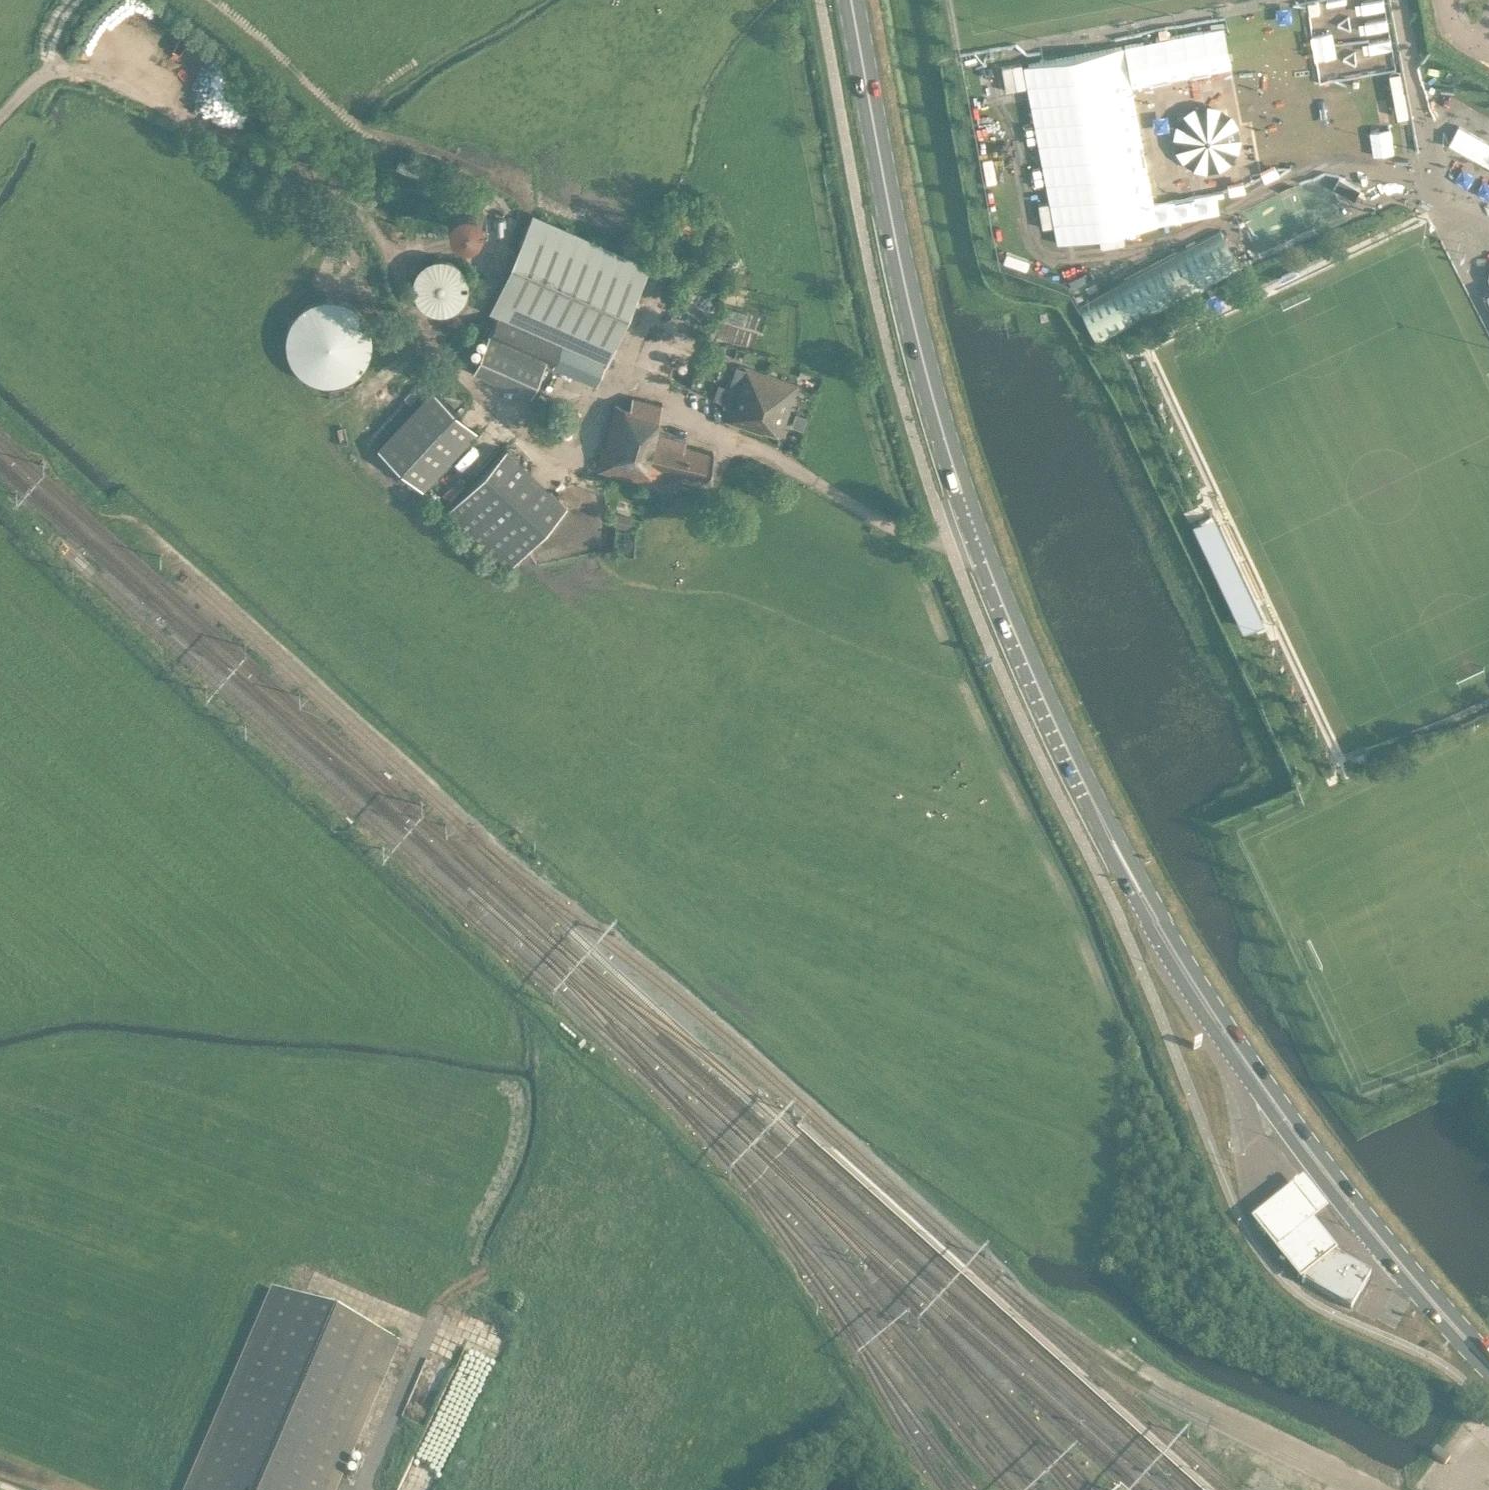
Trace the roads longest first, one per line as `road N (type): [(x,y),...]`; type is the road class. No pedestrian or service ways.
road 1 (primary): [(1128,872),(1026,657),(943,433),(851,0)]
road 2 (primary): [(1128,872),(1150,926),(1216,1032),(1322,1180),(1488,1369)]
road 3 (primary): [(1488,1346),(1331,1161),(1128,872)]
road 4 (track): [(461,377),(407,308),(390,255),(346,198),(123,86),(77,69),(50,76)]
road 5 (track): [(495,176),(356,125),(212,0)]

